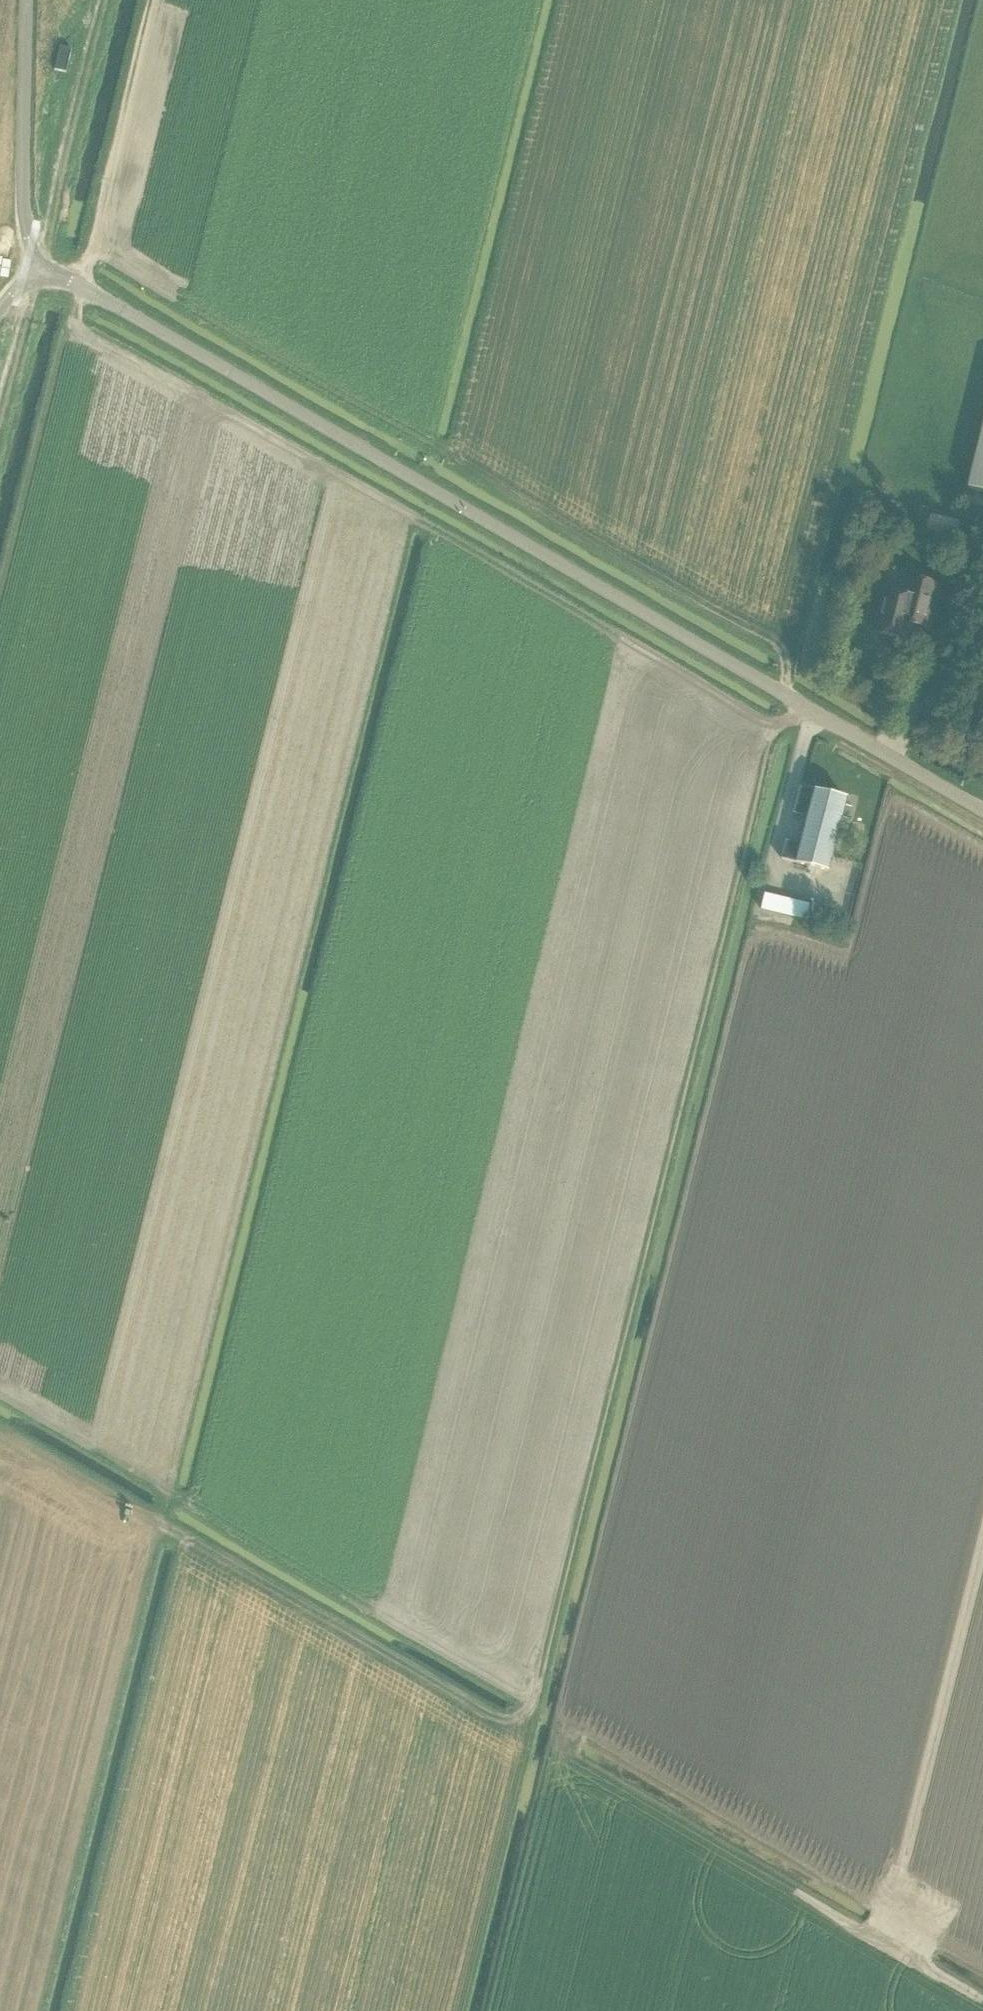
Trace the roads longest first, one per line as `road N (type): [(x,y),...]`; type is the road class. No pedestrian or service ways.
road 1 (unclassified): [(36,276),(89,286),(982,807)]
road 2 (unclassified): [(36,276),(19,182),(21,0)]

